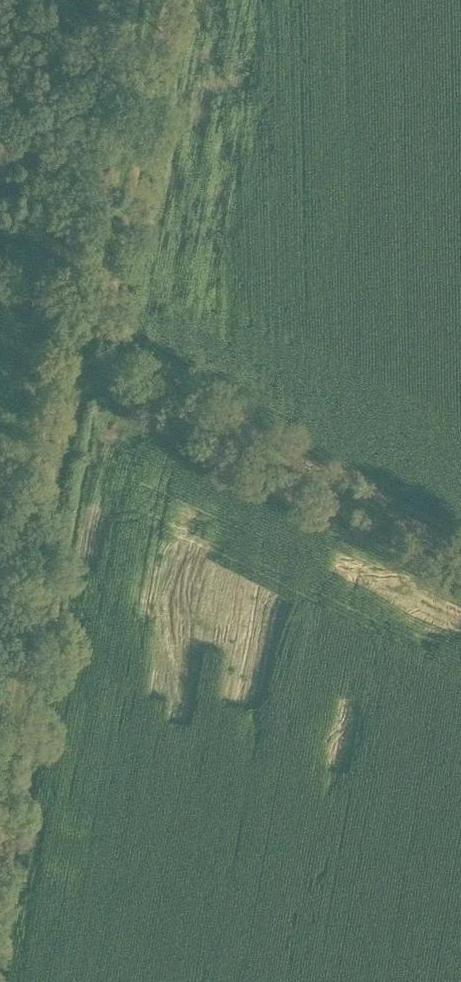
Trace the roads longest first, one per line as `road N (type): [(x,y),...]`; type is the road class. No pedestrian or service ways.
road 1 (track): [(159,0),(12,758)]
road 2 (track): [(460,559),(82,372)]

